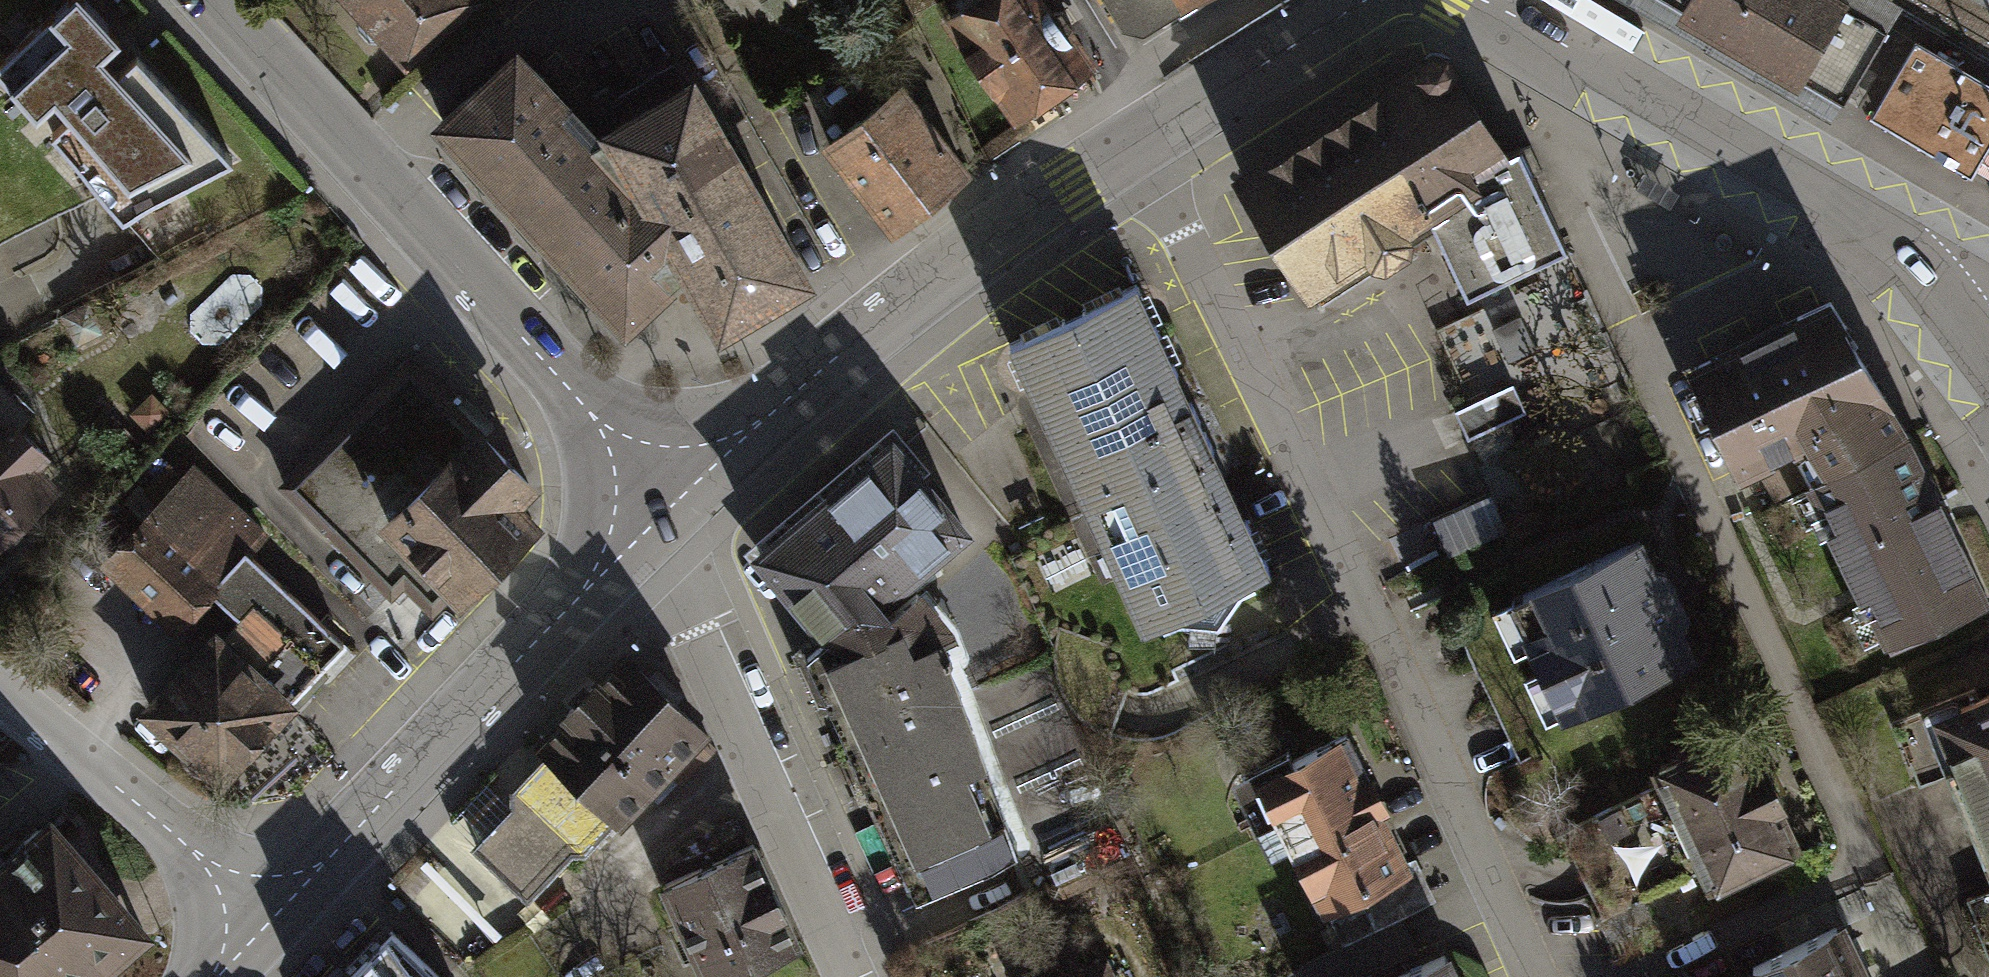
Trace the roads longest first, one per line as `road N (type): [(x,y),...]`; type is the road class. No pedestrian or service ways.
road 1 (residential): [(1140,140),(1534,976)]
road 2 (residential): [(1628,976),(1873,863),(1631,345)]
road 3 (tertiary): [(209,0),(585,406),(670,509)]
road 4 (tertiary): [(670,509),(929,283),(1140,140)]
road 5 (tertiary): [(273,920),(670,509)]
road 6 (residential): [(670,509),(695,633),(848,976)]
road 7 (tertiary): [(1471,0),(1871,229)]
road 8 (residential): [(0,696),(273,920)]
road 9 (tertiary): [(1140,140),(1367,0)]
road 10 (residential): [(1871,229),(1631,345)]
road 11 (residential): [(1631,345),(1571,217),(1562,140)]
road 12 (tertiary): [(1871,229),(1915,265),(1955,316),(1988,387)]

